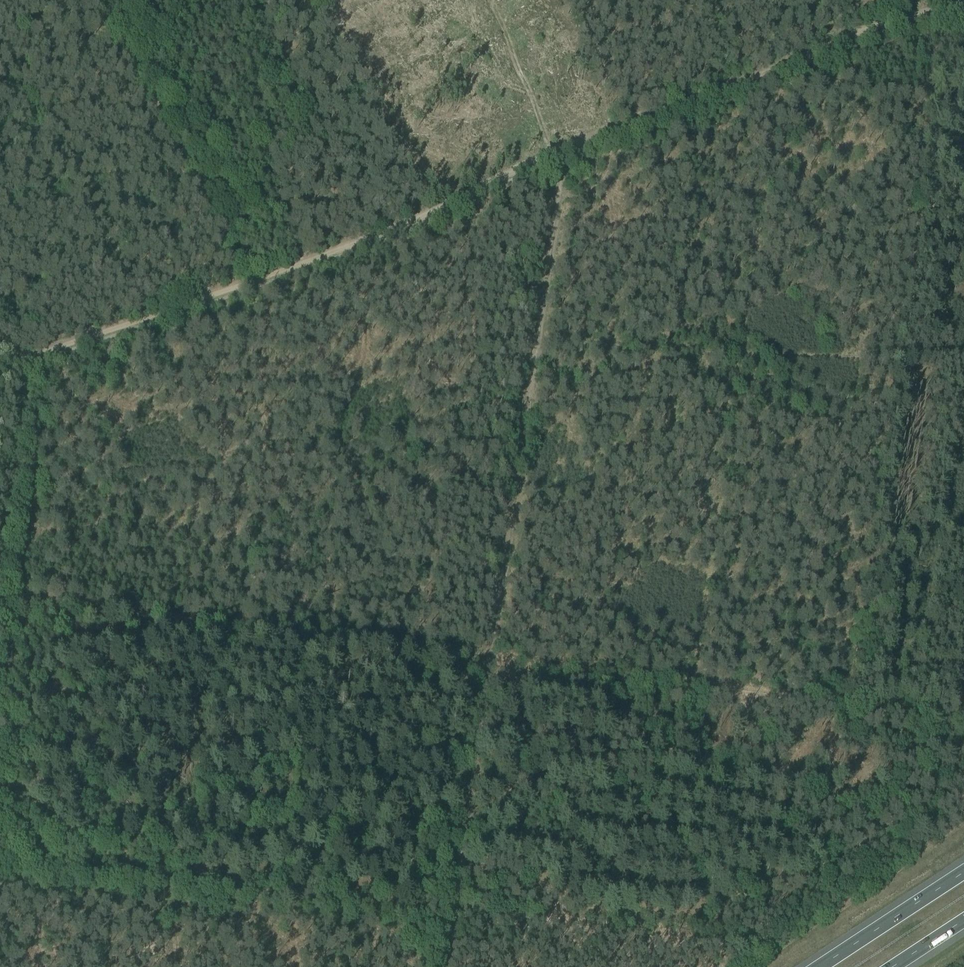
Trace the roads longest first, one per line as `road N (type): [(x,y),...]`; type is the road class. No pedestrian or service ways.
road 1 (track): [(0,862),(445,922),(485,658),(939,715)]
road 2 (track): [(26,367),(56,346),(378,232),(849,35),(963,4)]
road 3 (track): [(739,353),(535,341),(515,449),(16,477),(0,580)]
road 4 (track): [(439,966),(445,922),(712,958)]
road 5 (track): [(779,75),(739,353)]
road 6 (track): [(963,362),(739,353)]
road 7 (motorway): [(963,875),(825,966)]

